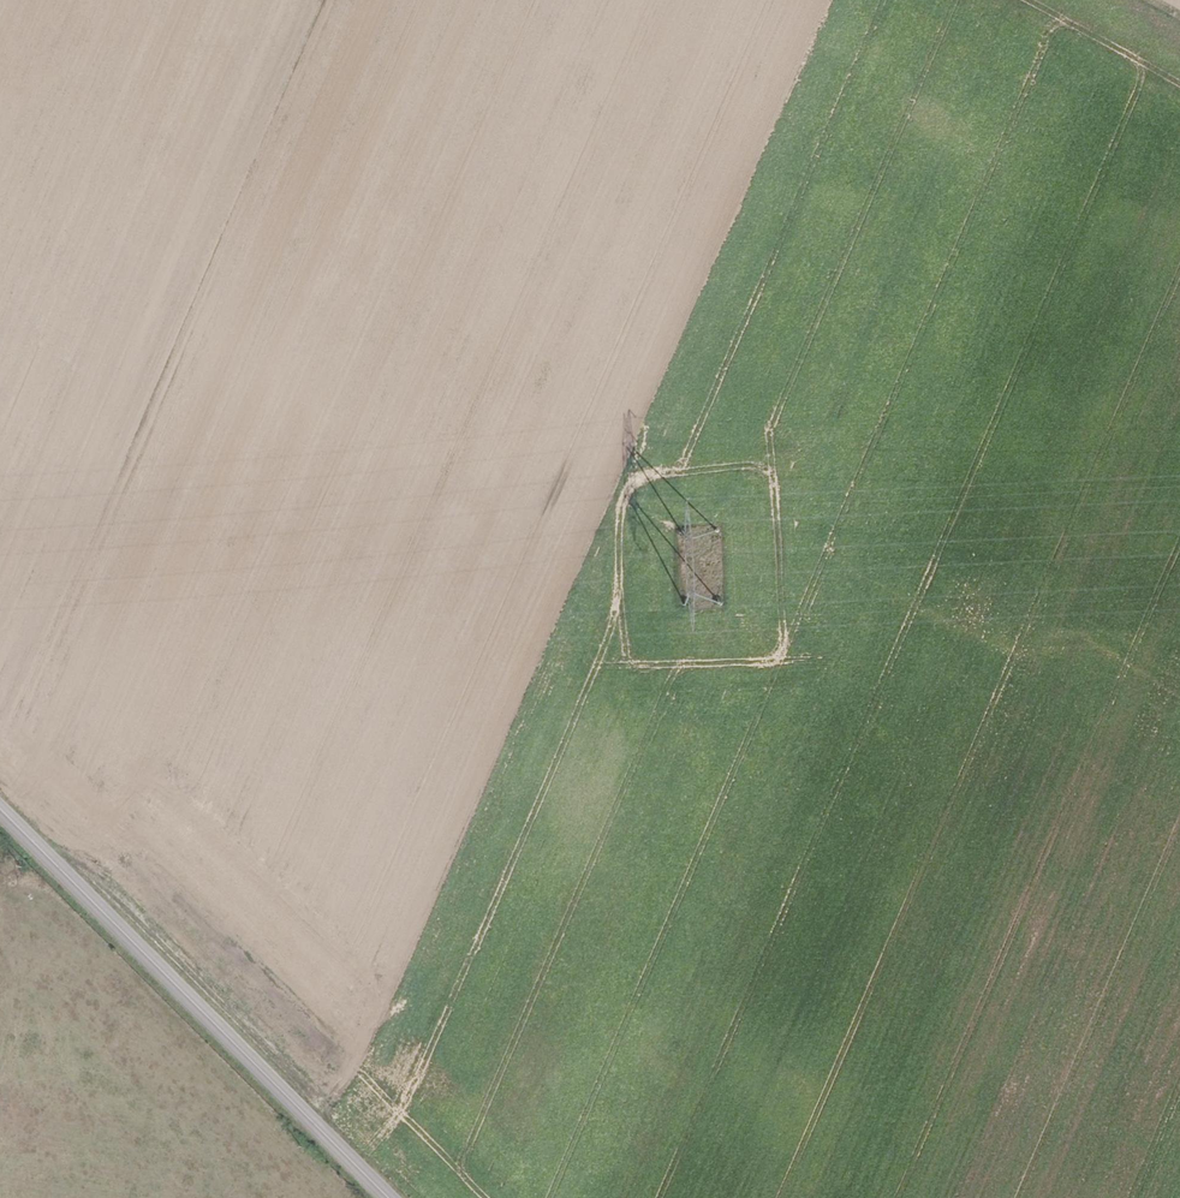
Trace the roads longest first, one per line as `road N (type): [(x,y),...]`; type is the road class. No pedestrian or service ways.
road 1 (secondary): [(389,1197),(0,809)]

